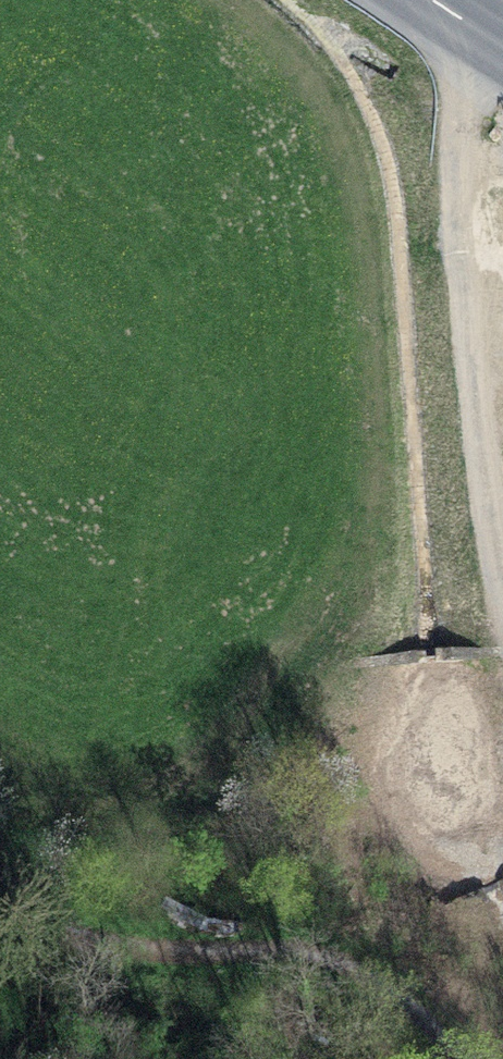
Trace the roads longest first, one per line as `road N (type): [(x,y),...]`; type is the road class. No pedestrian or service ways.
road 1 (track): [(502,594),(457,191),(459,97),(490,37)]
road 2 (track): [(0,910),(114,946),(340,957),(459,1058)]

